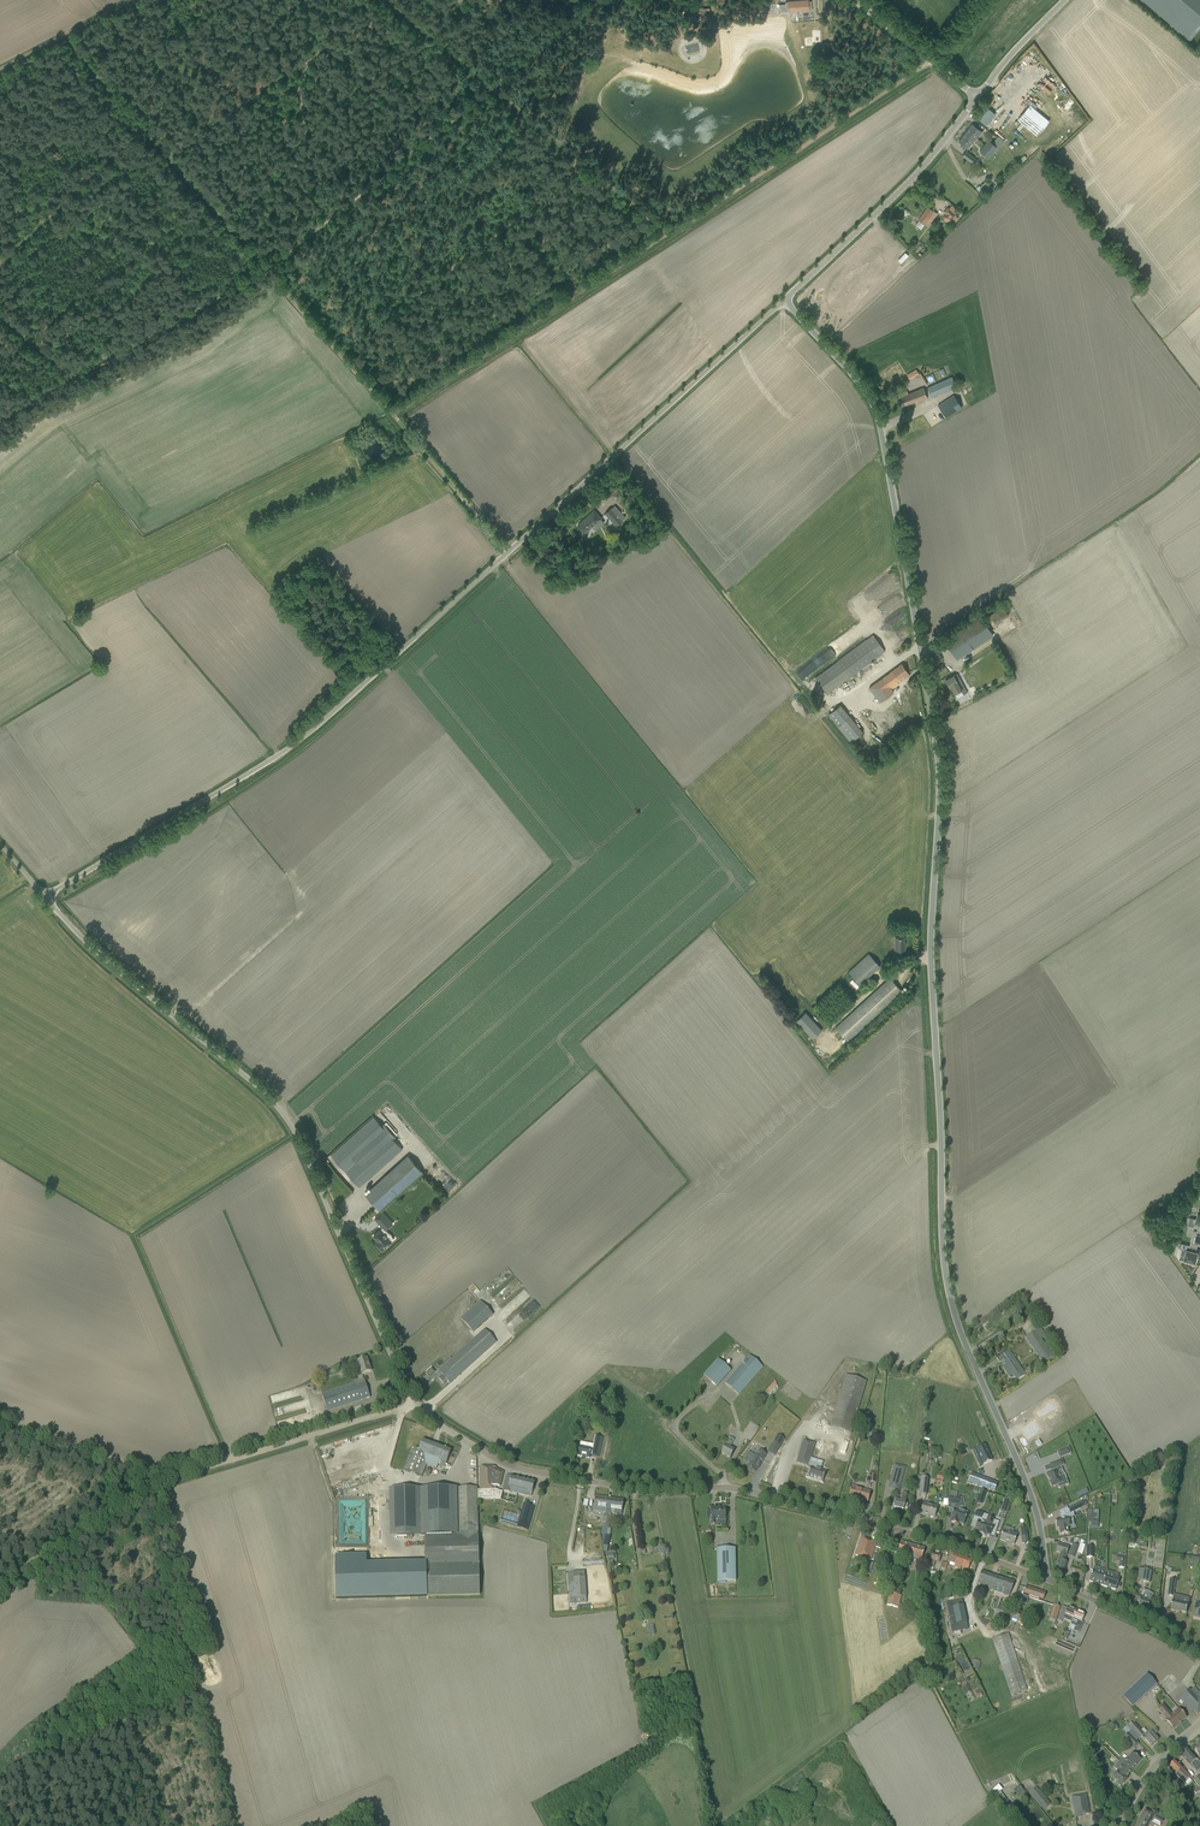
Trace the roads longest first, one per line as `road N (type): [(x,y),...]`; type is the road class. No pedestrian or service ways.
road 1 (unclassified): [(1047,1581),(1031,1495),(968,1353),(947,1274),(932,942),(941,779),(886,441),(862,384),(784,299)]
road 2 (unclassified): [(1047,1581),(751,1491),(636,1488),(516,1468),(444,1429),(422,1411),(391,1357),(300,1141),(275,1104),(112,965),(45,897)]
road 3 (unclassified): [(45,897),(302,738),(784,299)]
road 4 (track): [(399,0),(167,160),(139,130),(0,265)]
road 5 (track): [(149,1474),(237,1825)]
road 6 (track): [(333,218),(347,236),(346,283),(388,297),(433,291),(458,260),(506,231),(574,160)]
road 7 (track): [(393,414),(667,232)]
road 8 (track): [(930,62),(667,232)]
road 9 (track): [(267,270),(0,422)]
road 10 (track): [(267,270),(492,88)]
road 11 (unclassified): [(784,299),(938,155),(978,101)]
road 12 (track): [(149,1474),(177,1476),(378,1416)]
road 13 (track): [(667,232),(492,88)]
road 14 (track): [(472,73),(428,88),(373,29),(302,67)]
road 15 (track): [(393,414),(267,270)]
road 16 (track): [(151,1484),(0,1584)]
road 17 (track): [(508,551),(393,414)]
road 18 (unclassified): [(1199,1655),(1047,1581)]
road 19 (track): [(333,218),(299,184),(302,67)]
road 20 (unclassified): [(978,101),(854,0)]
road 21 (track): [(0,1425),(149,1474)]
road 22 (track): [(0,69),(132,0)]
road 23 (track): [(167,160),(267,270)]
road 24 (track): [(492,88),(382,0)]
road 25 (track): [(492,88),(600,0)]
road 26 (unclassified): [(978,101),(1070,0)]
road 27 (unclassified): [(1118,1825),(1163,1756),(1199,1724)]

